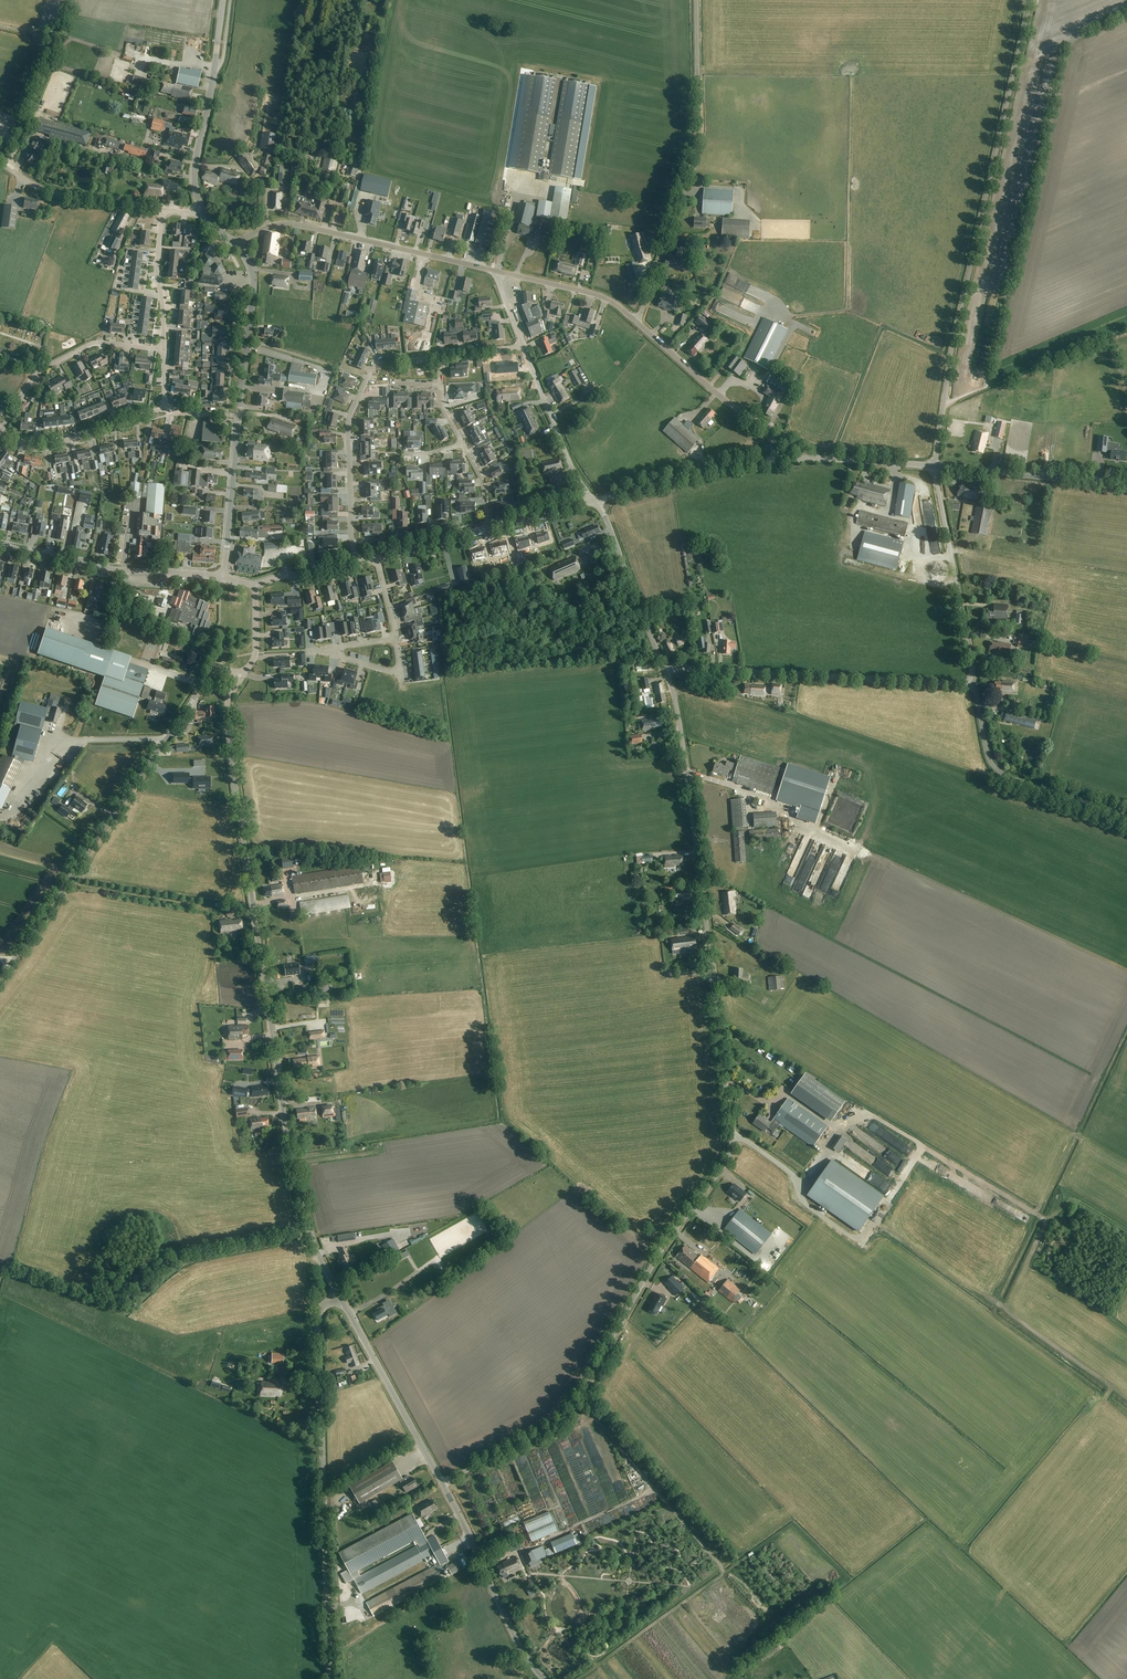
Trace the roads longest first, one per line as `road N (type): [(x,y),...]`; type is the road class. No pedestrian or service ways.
road 1 (unclassified): [(441,1483),(573,1409),(664,1246),(731,1149),(687,771),(665,668)]
road 2 (tertiary): [(340,1298),(313,1241),(289,1144),(231,752),(227,705),(242,677)]
road 3 (unclassified): [(934,466),(1030,0)]
road 4 (track): [(873,1117),(1045,1220),(1007,1308),(1111,1388)]
road 5 (unclassified): [(242,677),(213,671),(0,976)]
road 6 (tertiary): [(331,1678),(318,1324),(324,1307),(340,1298)]
road 7 (unclassified): [(636,322),(698,125),(696,0)]
road 8 (unclassified): [(974,685),(665,668)]
road 9 (unclassified): [(501,273),(289,223),(235,244)]
road 10 (track): [(580,1396),(723,1570),(716,1580)]
road 11 (tertiary): [(224,576),(113,569),(0,546)]
road 12 (unclassified): [(1126,815),(994,768),(974,685)]
road 13 (unclassified): [(974,685),(934,466)]
road 14 (tertiary): [(540,1678),(441,1483)]
road 15 (tertiary): [(201,210),(196,159),(223,0)]
road 16 (residential): [(357,562),(348,429),(377,357)]
road 17 (tertiary): [(441,1483),(340,1298)]
road 18 (residential): [(3,435),(44,368),(96,343),(162,349)]
road 19 (unclassified): [(773,460),(769,431),(636,322)]
road 20 (tertiary): [(1126,484),(934,466)]
road 21 (tertiary): [(594,500),(773,460)]
road 22 (unclassified): [(665,668),(594,500)]
road 23 (tertiary): [(239,416),(254,286),(235,244)]
road 24 (unclassified): [(162,209),(58,194),(0,163)]
road 25 (residential): [(594,500),(575,474),(522,347)]
road 26 (residential): [(165,409),(53,443),(3,435)]
road 27 (tertiary): [(934,466),(773,460)]
road 28 (tertiary): [(224,576),(239,416)]
road 29 (track): [(1007,1308),(872,1222)]
road 30 (unclassified): [(636,322),(595,294),(501,273)]
road 31 (residential): [(162,349),(162,209)]

